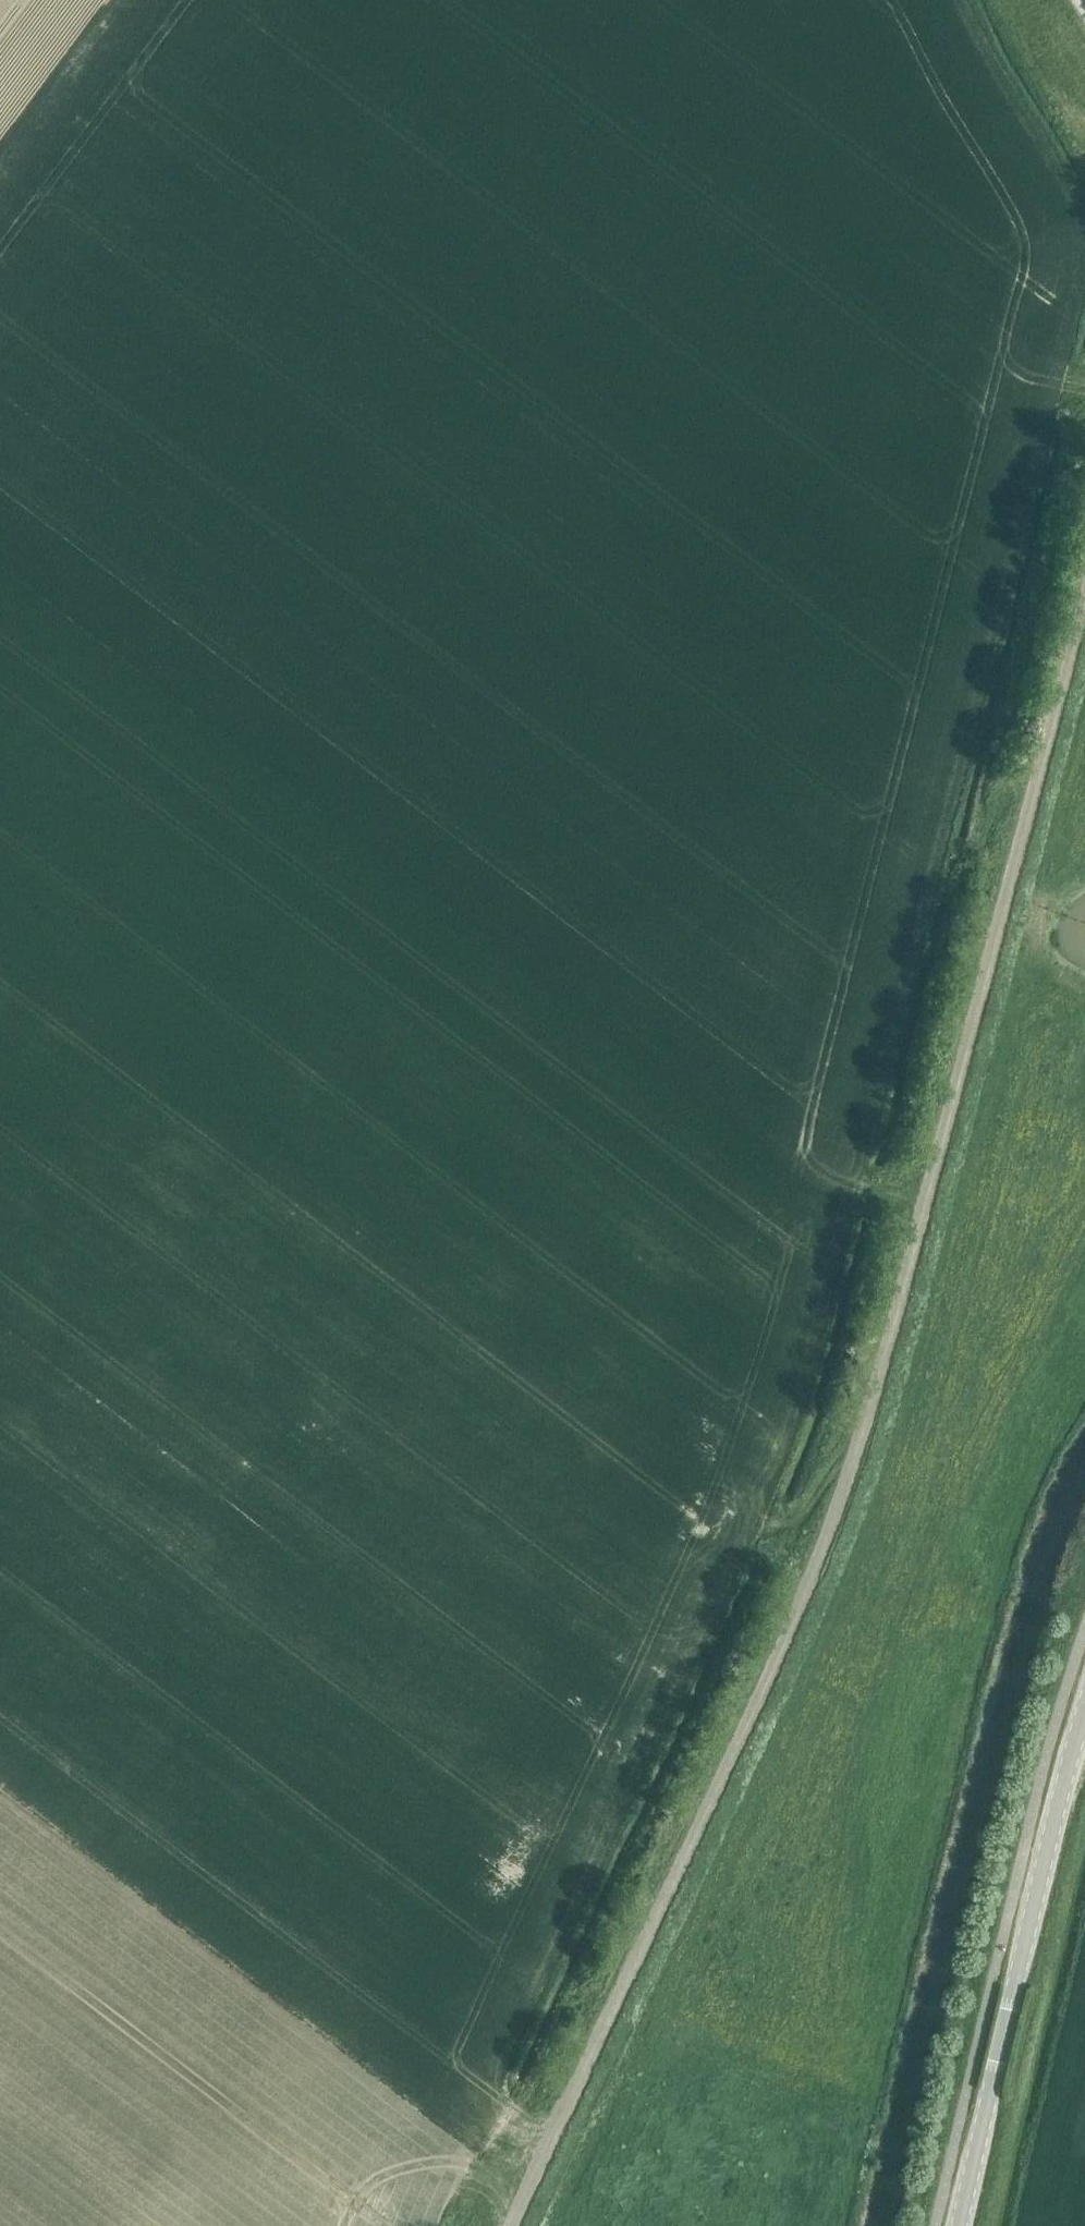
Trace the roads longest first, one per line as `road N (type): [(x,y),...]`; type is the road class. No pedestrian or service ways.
road 1 (unclassified): [(510,2225),(763,1689),(843,1490),(1084,590)]
road 2 (tertiary): [(960,2225),(1084,1708)]

